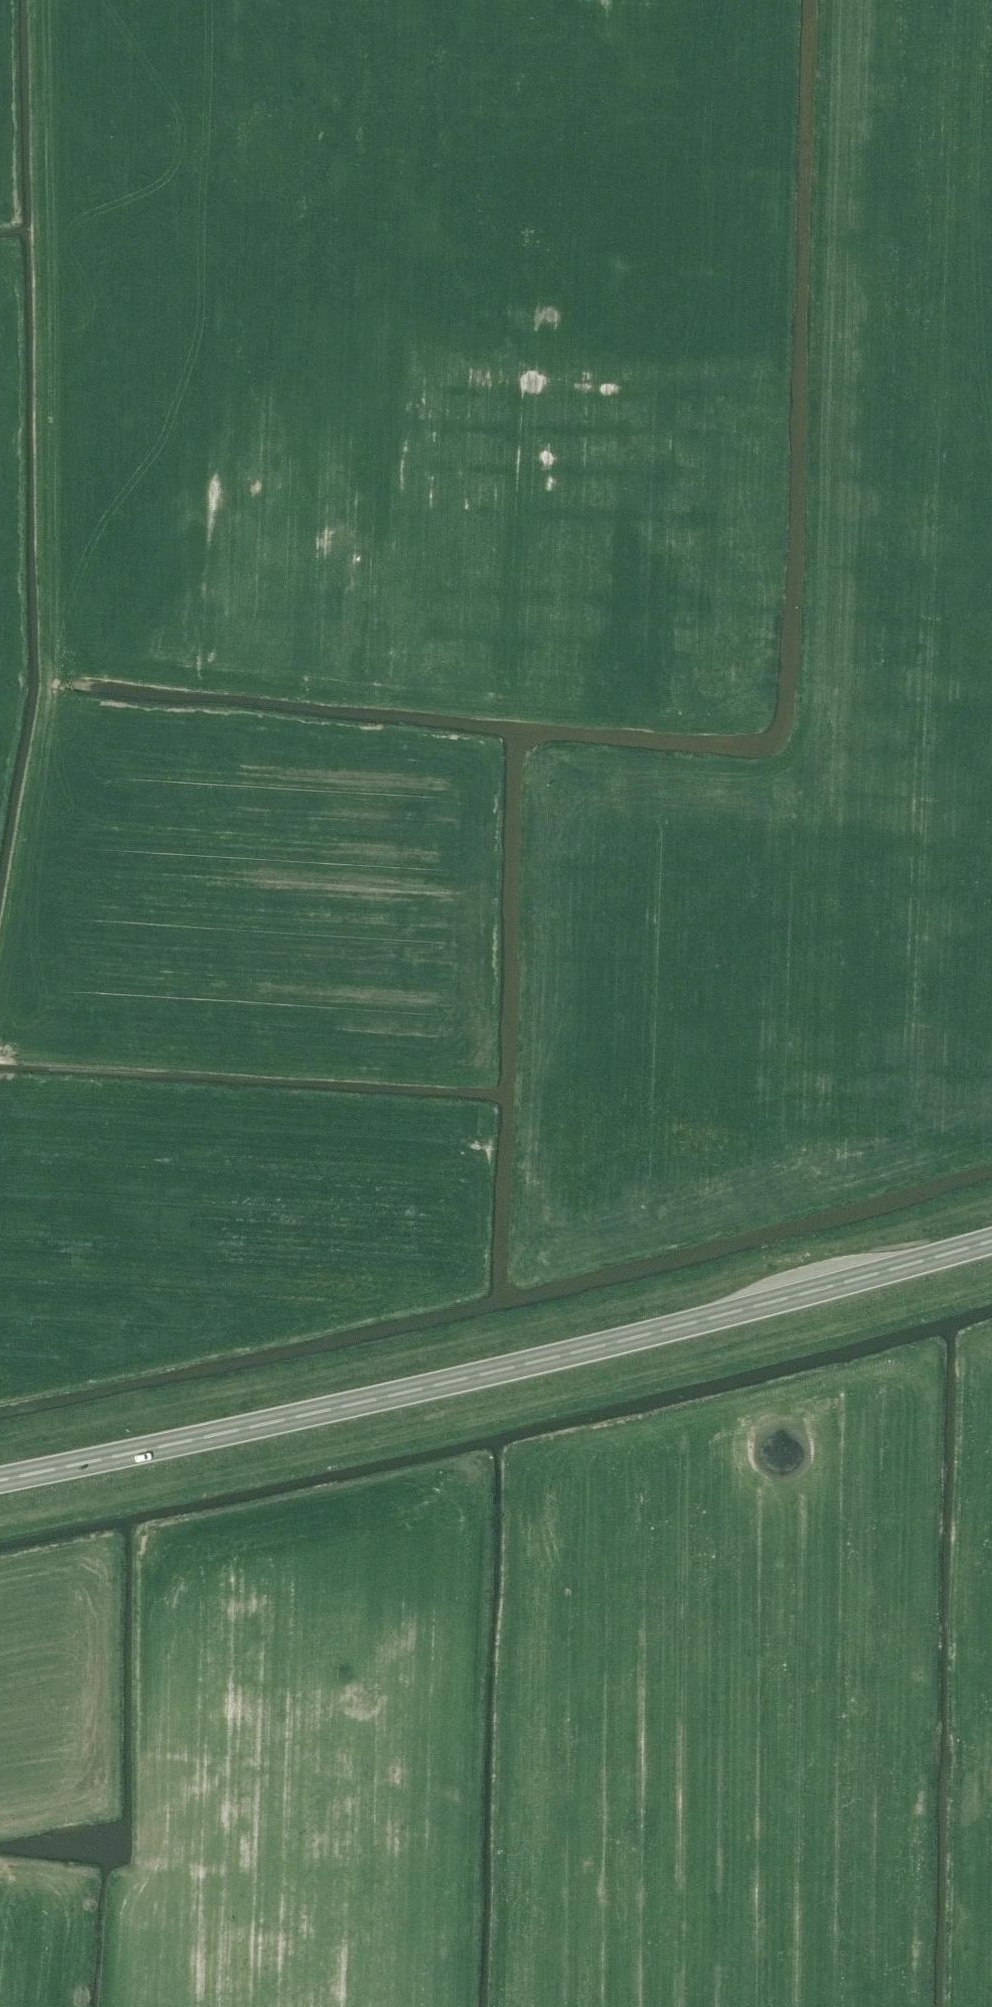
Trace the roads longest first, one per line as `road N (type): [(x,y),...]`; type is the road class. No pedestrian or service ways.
road 1 (trunk): [(0,1480),(523,1365),(991,1241)]

